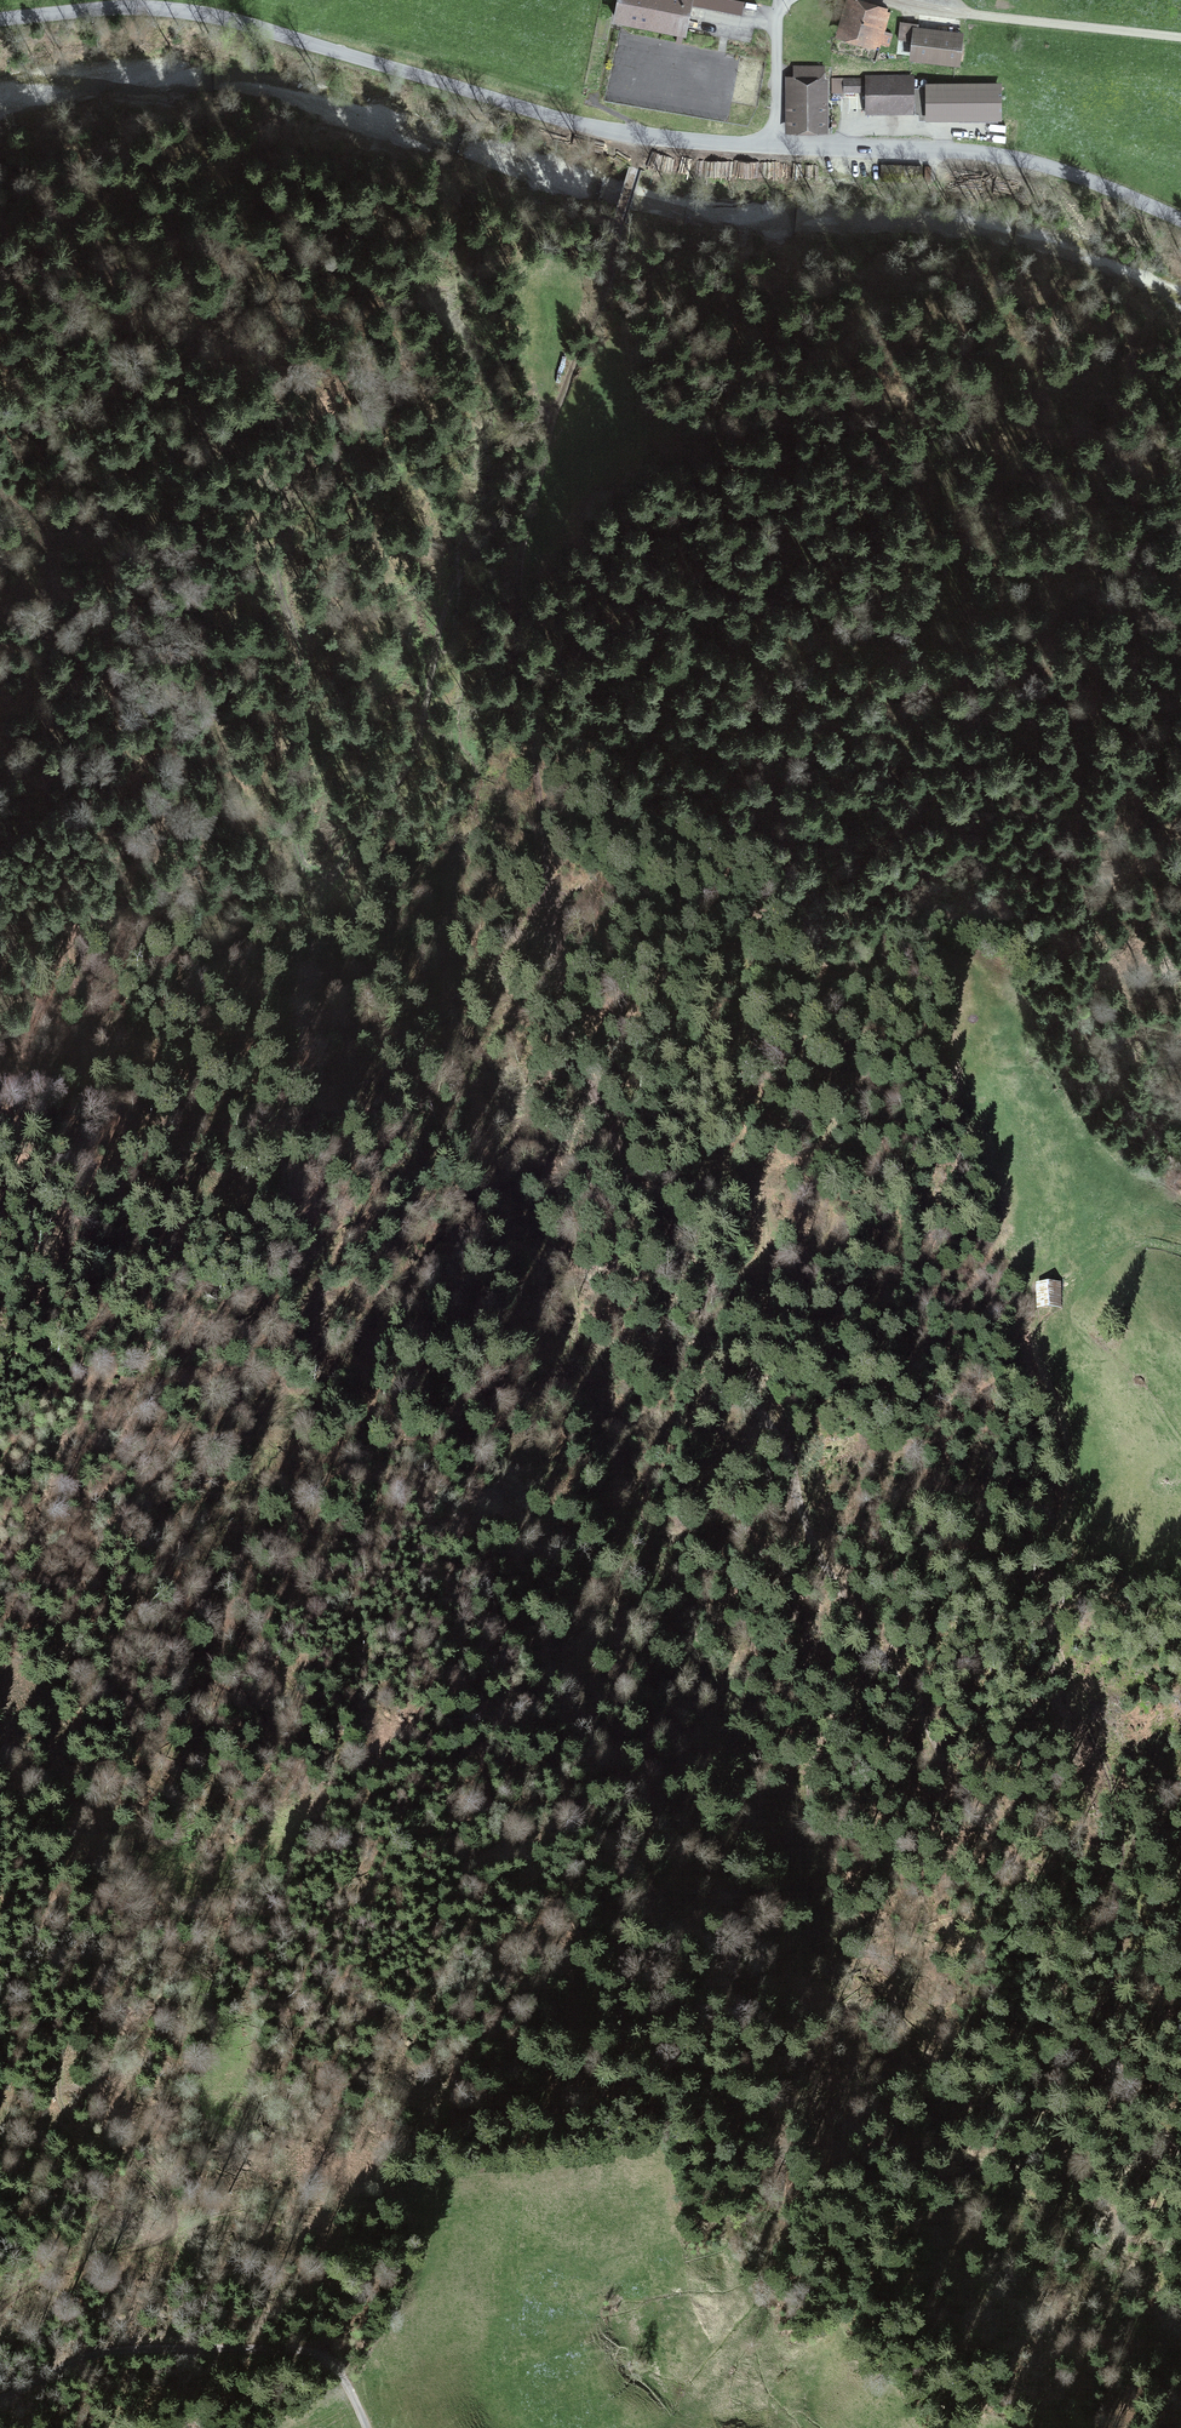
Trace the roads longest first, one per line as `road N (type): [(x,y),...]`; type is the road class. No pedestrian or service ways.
road 1 (track): [(1180,2144),(1096,2078),(1068,2027),(1021,1879),(971,1815),(906,1689),(822,1567),(731,1312),(649,1211),(570,1046),(517,669),(519,583),(560,397),(608,271),(646,133)]
road 2 (unclassified): [(0,20),(117,8),(208,15),(580,123),(704,141),(1007,157),(1076,176),(1180,220)]
road 3 (track): [(560,397),(534,426),(511,499),(446,610),(411,763),(362,822),(321,897),(368,1183),(342,1240),(280,1333),(262,1382),(258,1472)]
road 4 (track): [(710,1366),(703,1315),(708,1279),(755,1263),(768,1242),(737,1116),(741,950),(789,851),(909,766),(1018,745),(1075,752),(1130,778),(1156,799),(1180,840)]
road 5 (track): [(762,1404),(710,1366),(722,1432),(709,1495),(738,1705),(733,1727),(722,1730),(704,1722),(606,1620),(526,1469),(459,1372),(428,1356),(373,1395)]
road 6 (track): [(1118,2096),(1120,1821),(1049,1630),(1049,1553),(1071,1497),(1068,1454),(1035,1336)]
road 7 (track): [(321,897),(285,824),(303,677),(293,628),(275,600),(278,494),(271,455),(139,458),(0,505)]
road 8 (track): [(0,2000),(24,2006),(45,2025),(66,2124),(151,2178),(168,2197),(172,2220),(148,2244),(42,2278),(0,2304)]
road 9 (track): [(151,2178),(218,2255),(321,2330),(330,2358)]

